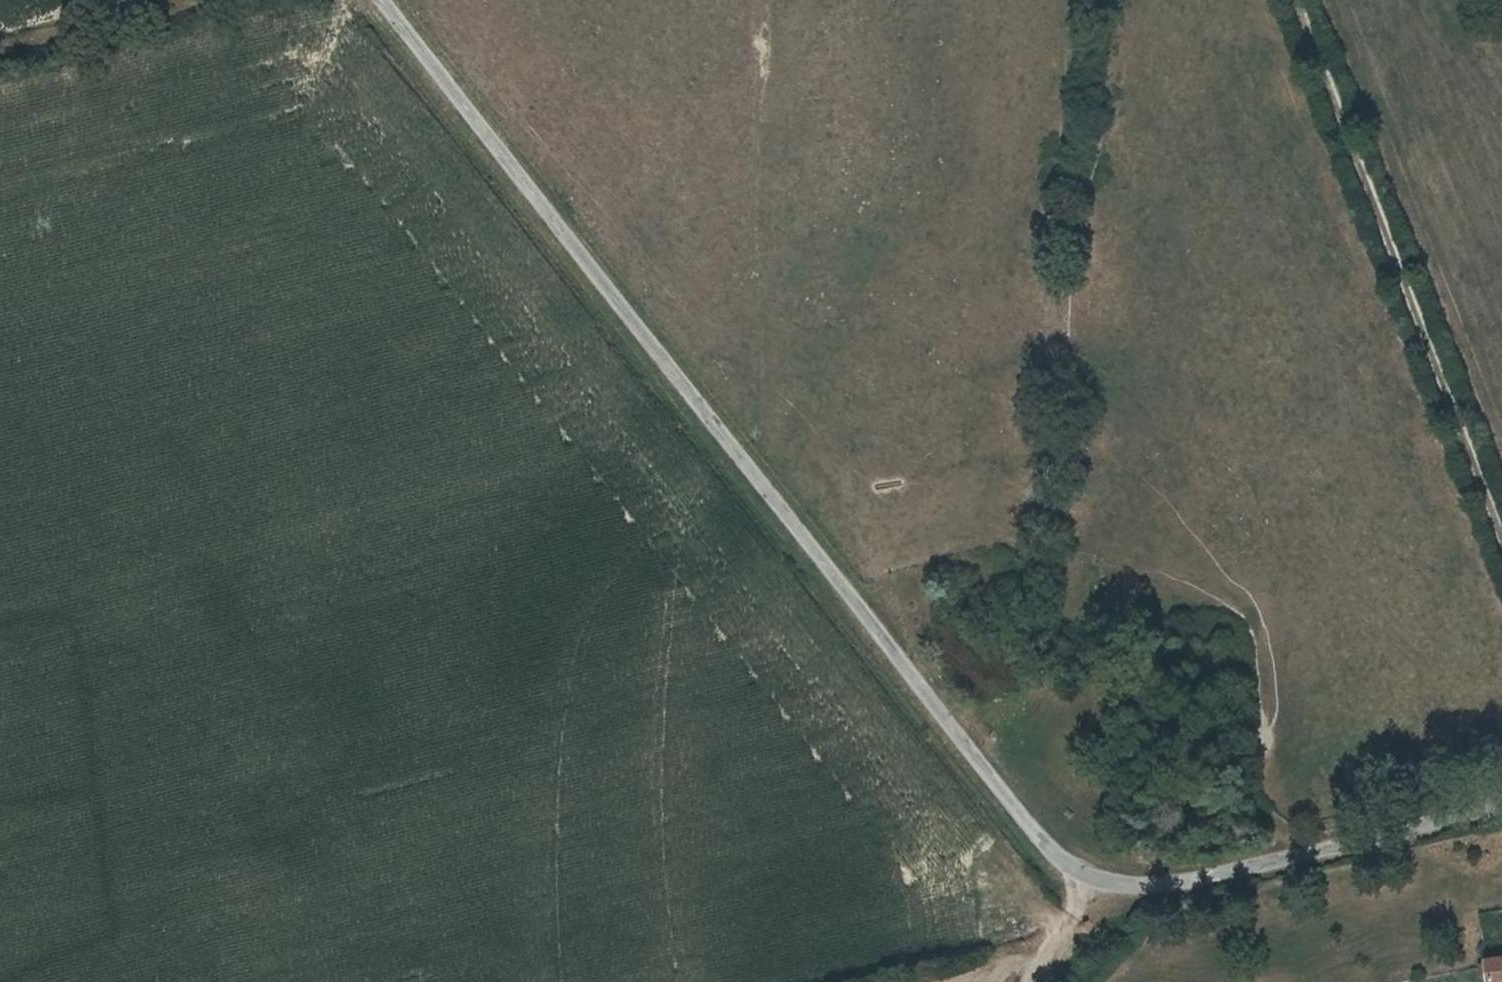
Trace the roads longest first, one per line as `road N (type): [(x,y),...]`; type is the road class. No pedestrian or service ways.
road 1 (unclassified): [(1501,807),(1185,884),(1085,885),(1032,838),(379,0)]
road 2 (track): [(1297,0),(1501,536)]

